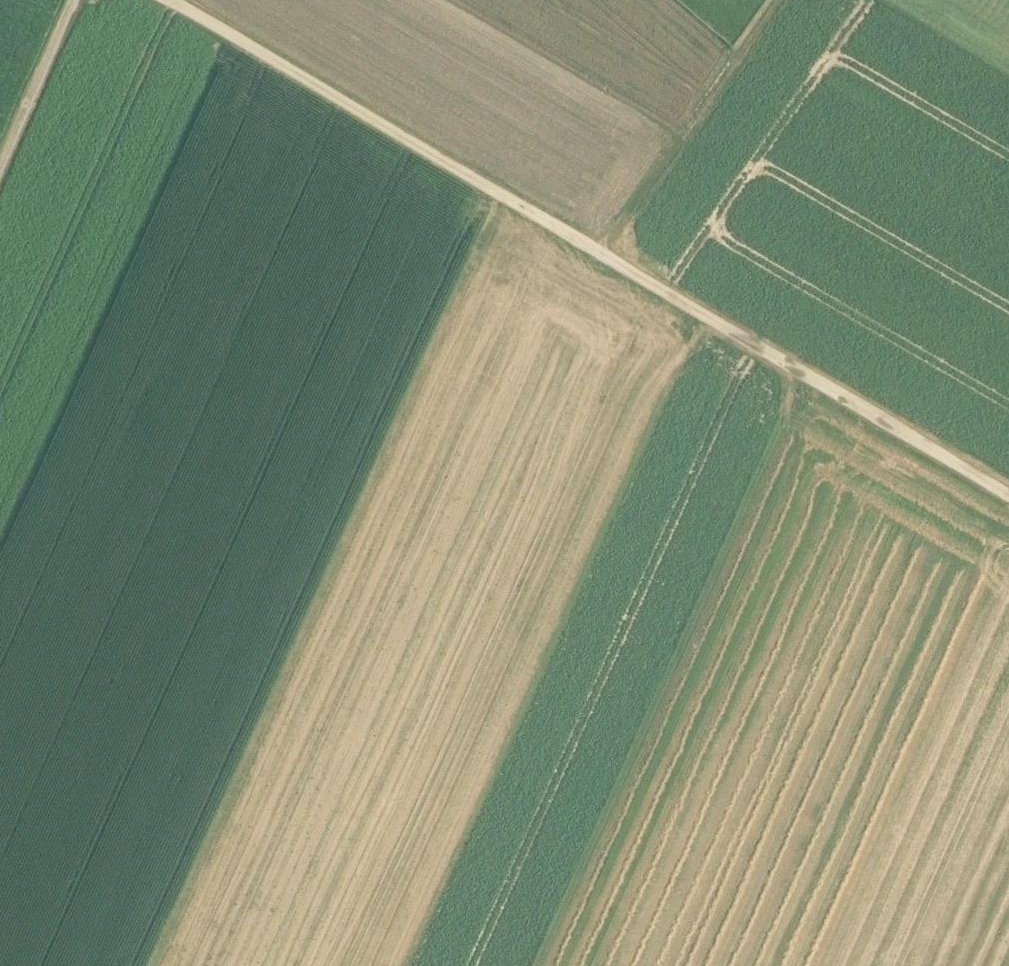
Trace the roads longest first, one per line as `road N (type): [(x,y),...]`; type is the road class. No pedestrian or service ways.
road 1 (track): [(1008,498),(667,283),(183,0)]
road 2 (track): [(603,245),(771,0)]
road 3 (track): [(75,0),(0,160)]

